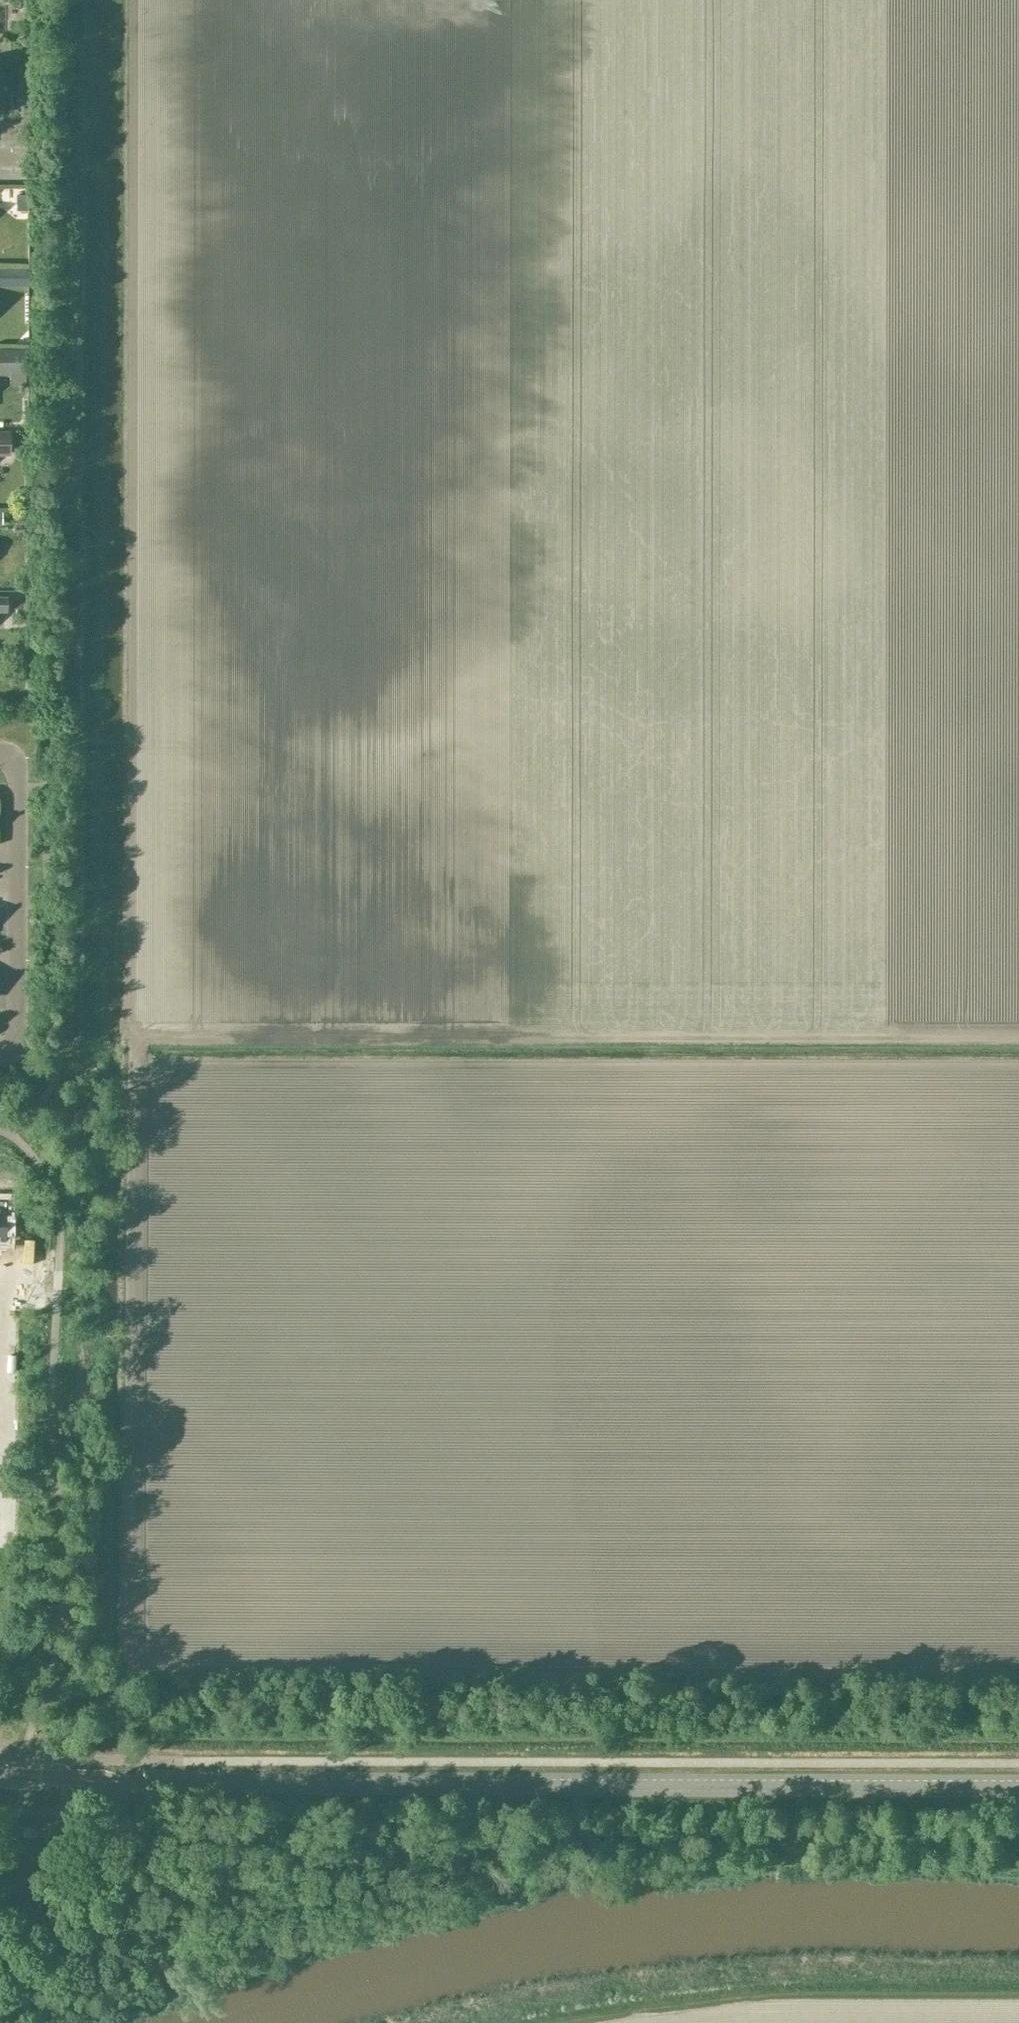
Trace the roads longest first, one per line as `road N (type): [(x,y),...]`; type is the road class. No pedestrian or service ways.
road 1 (tertiary): [(1018,1786),(114,1783),(0,1775)]
road 2 (residential): [(0,1053),(13,1041),(15,1019),(16,778),(0,754)]
road 3 (residential): [(6,1545),(5,1293)]

